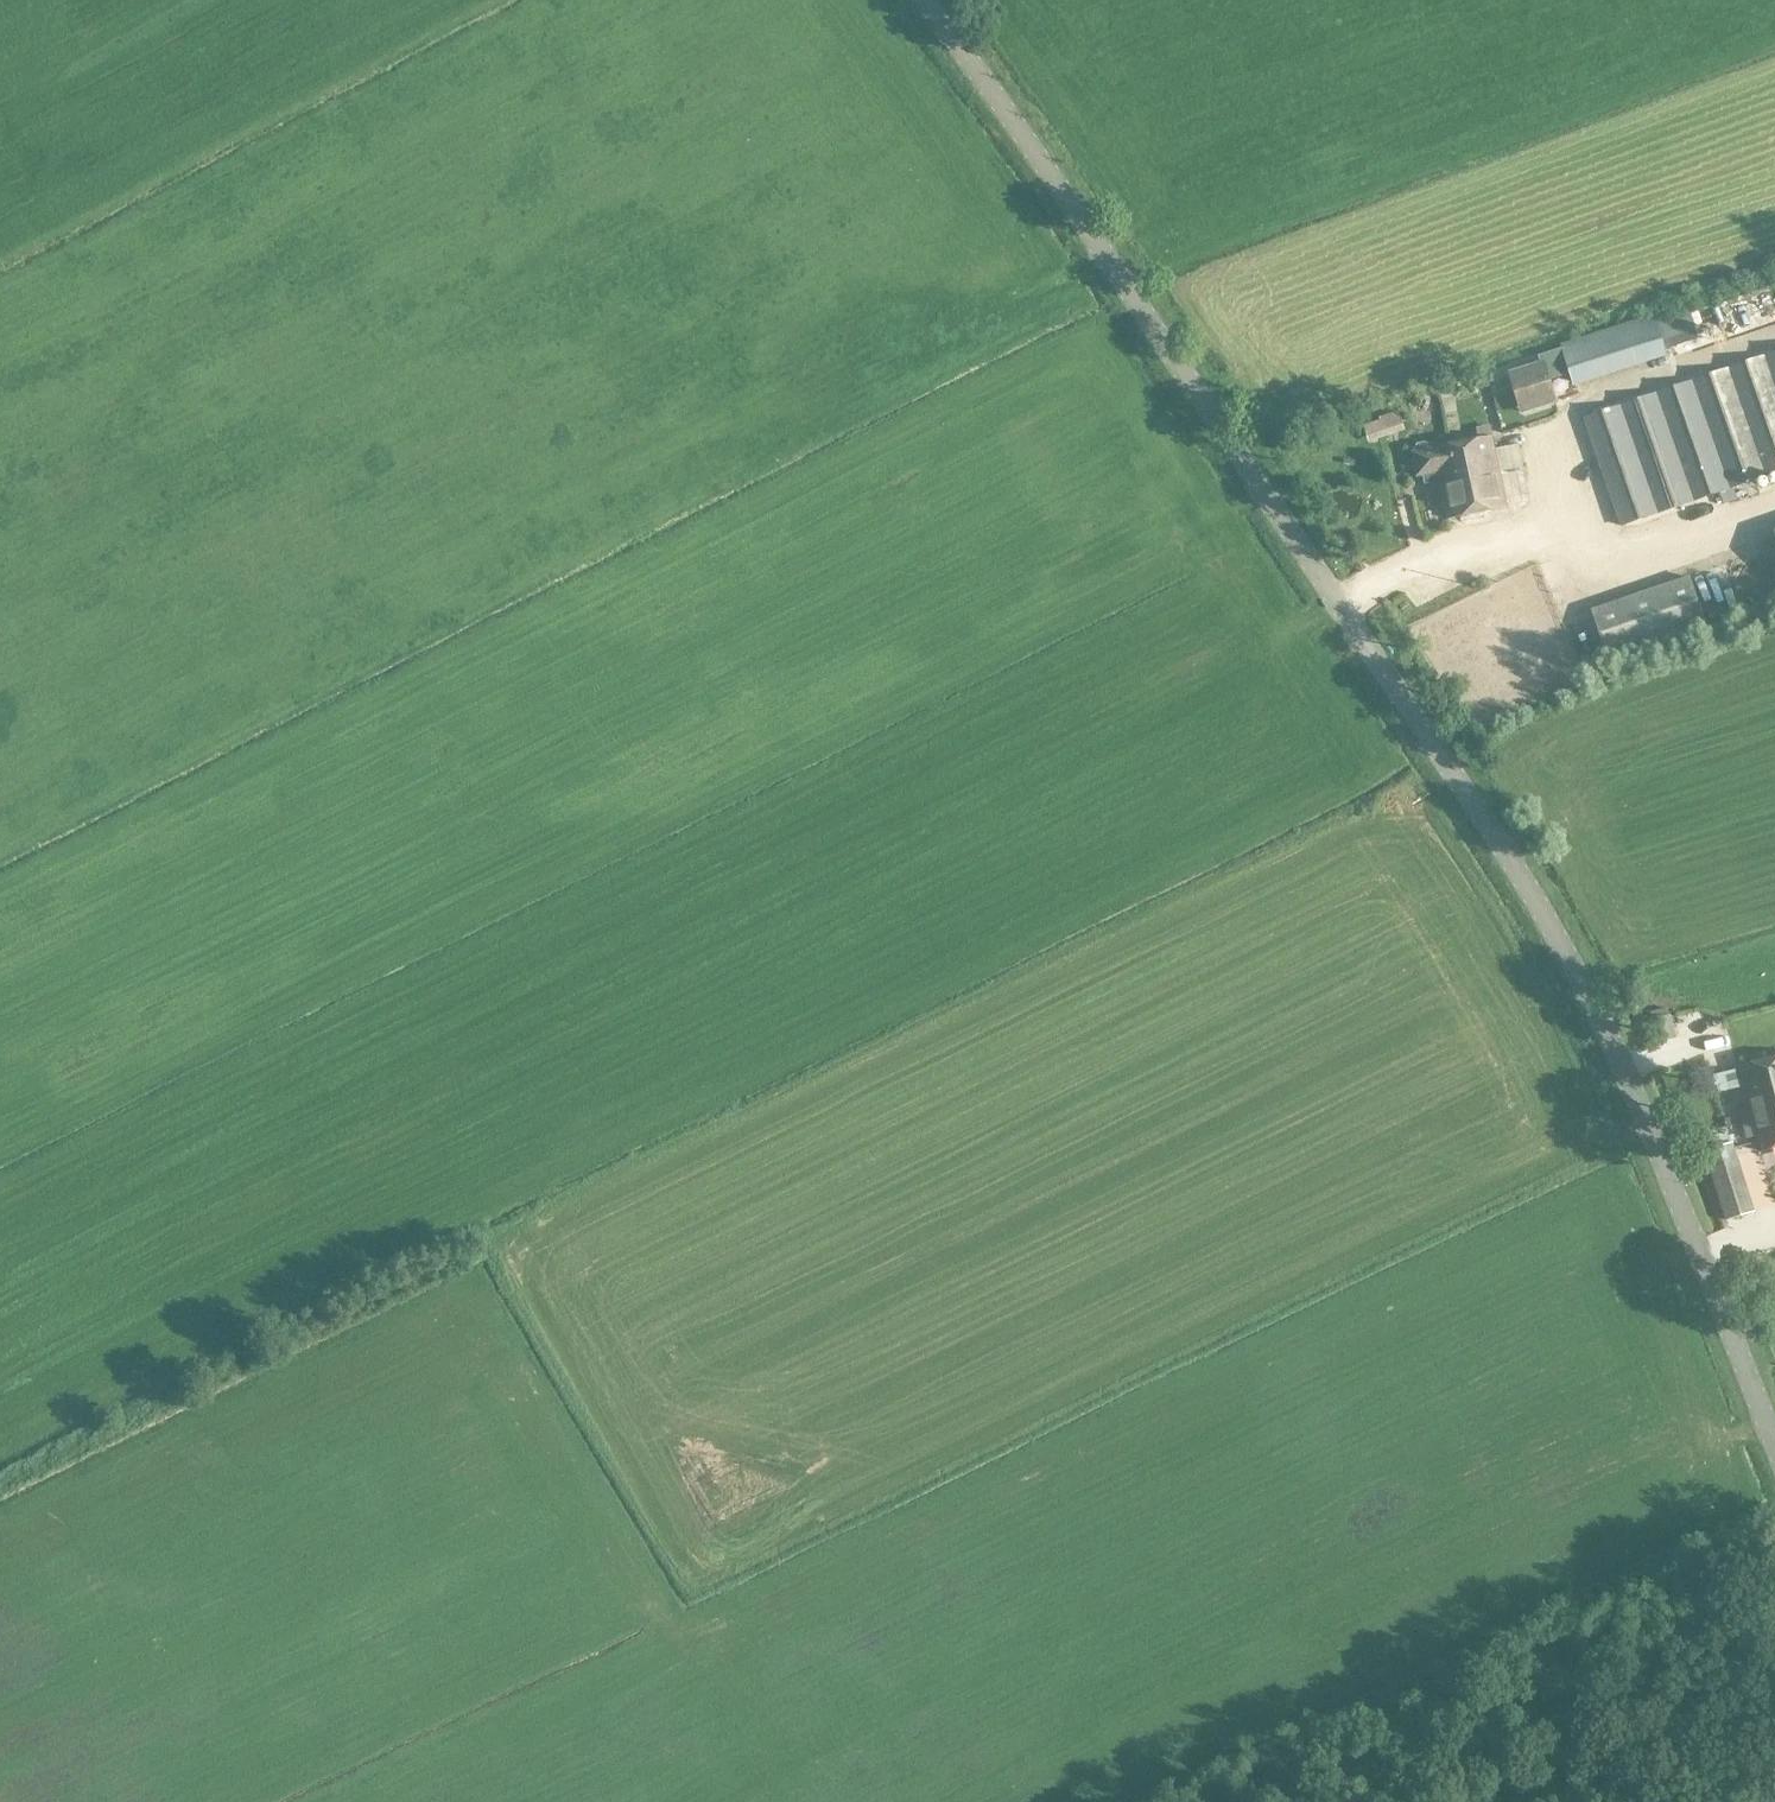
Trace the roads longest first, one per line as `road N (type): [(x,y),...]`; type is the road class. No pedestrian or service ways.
road 1 (unclassified): [(1774,1435),(1572,955),(928,0)]

